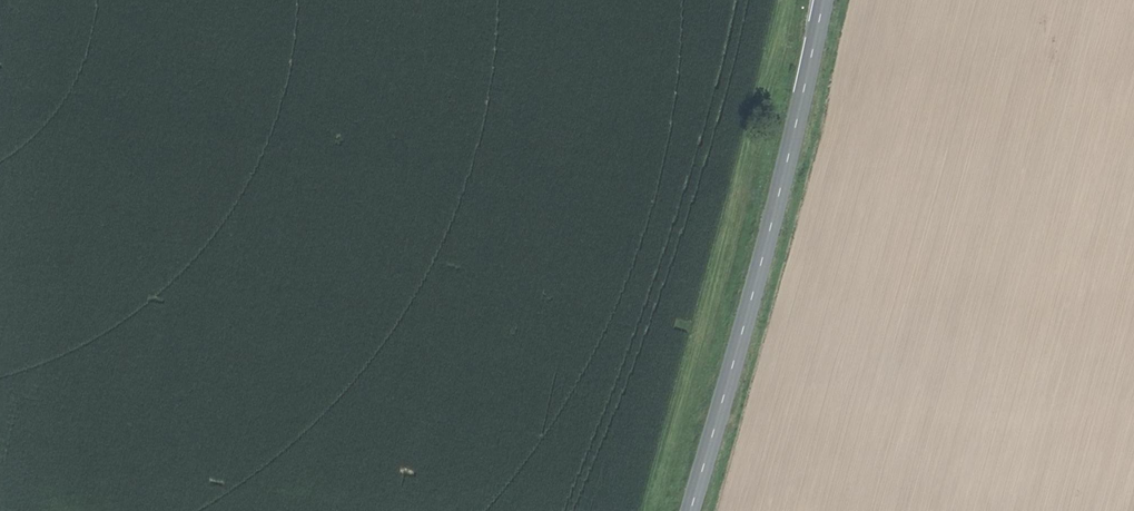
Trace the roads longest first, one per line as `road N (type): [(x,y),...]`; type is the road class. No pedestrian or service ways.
road 1 (secondary): [(691,510),(824,0)]

